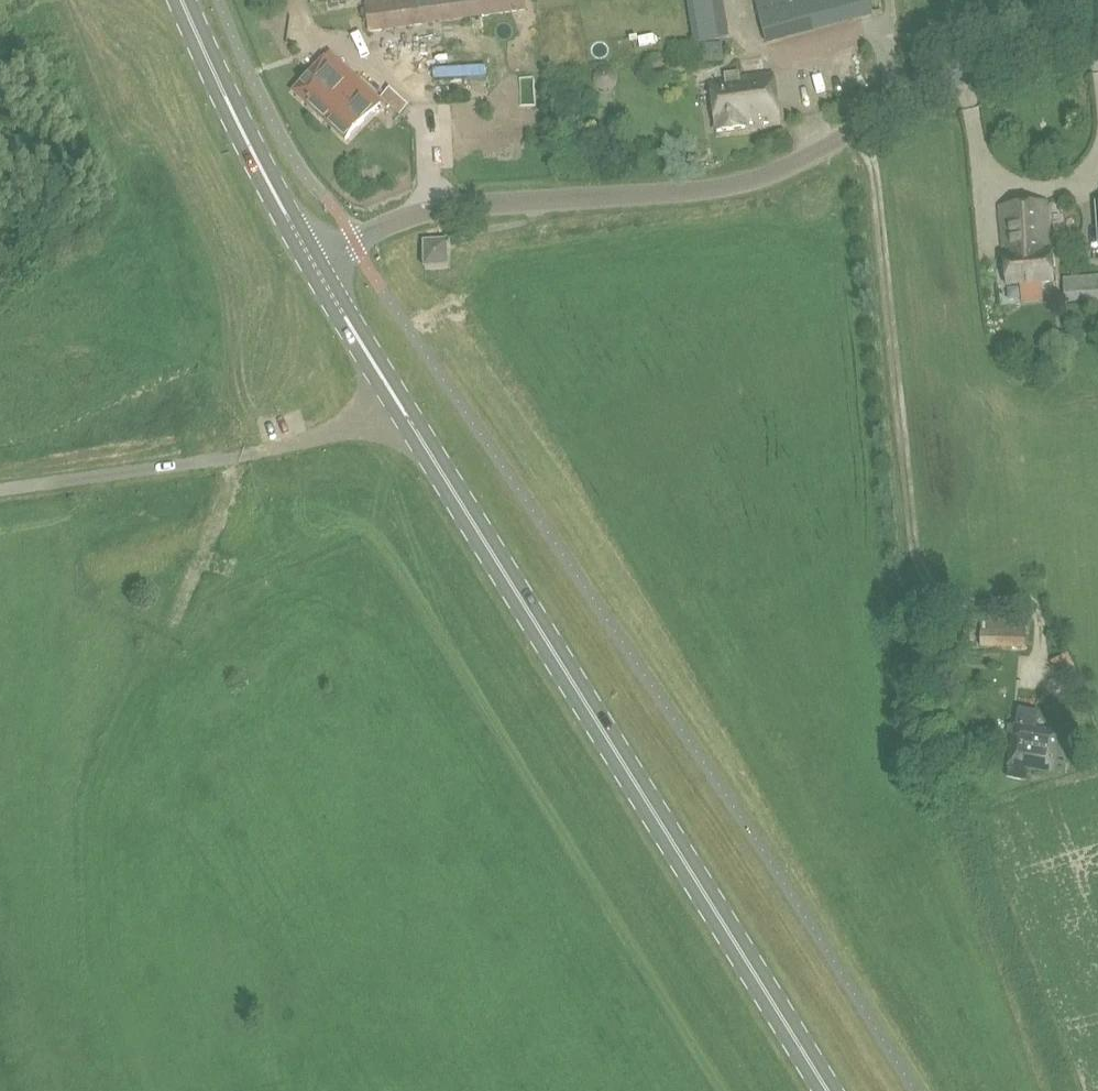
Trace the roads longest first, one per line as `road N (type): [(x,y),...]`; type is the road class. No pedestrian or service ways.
road 1 (unclassified): [(316,267),(402,219),(742,181),(964,76),(1097,36)]
road 2 (track): [(734,1090),(512,739),(431,586),(371,522),(317,516),(261,453)]
road 3 (primary): [(821,1090),(403,411)]
road 4 (unclassified): [(0,489),(261,453),(403,411)]
road 5 (primary): [(316,267),(225,104),(180,0)]
road 6 (track): [(240,457),(142,696)]
road 7 (primary): [(403,411),(316,267)]

